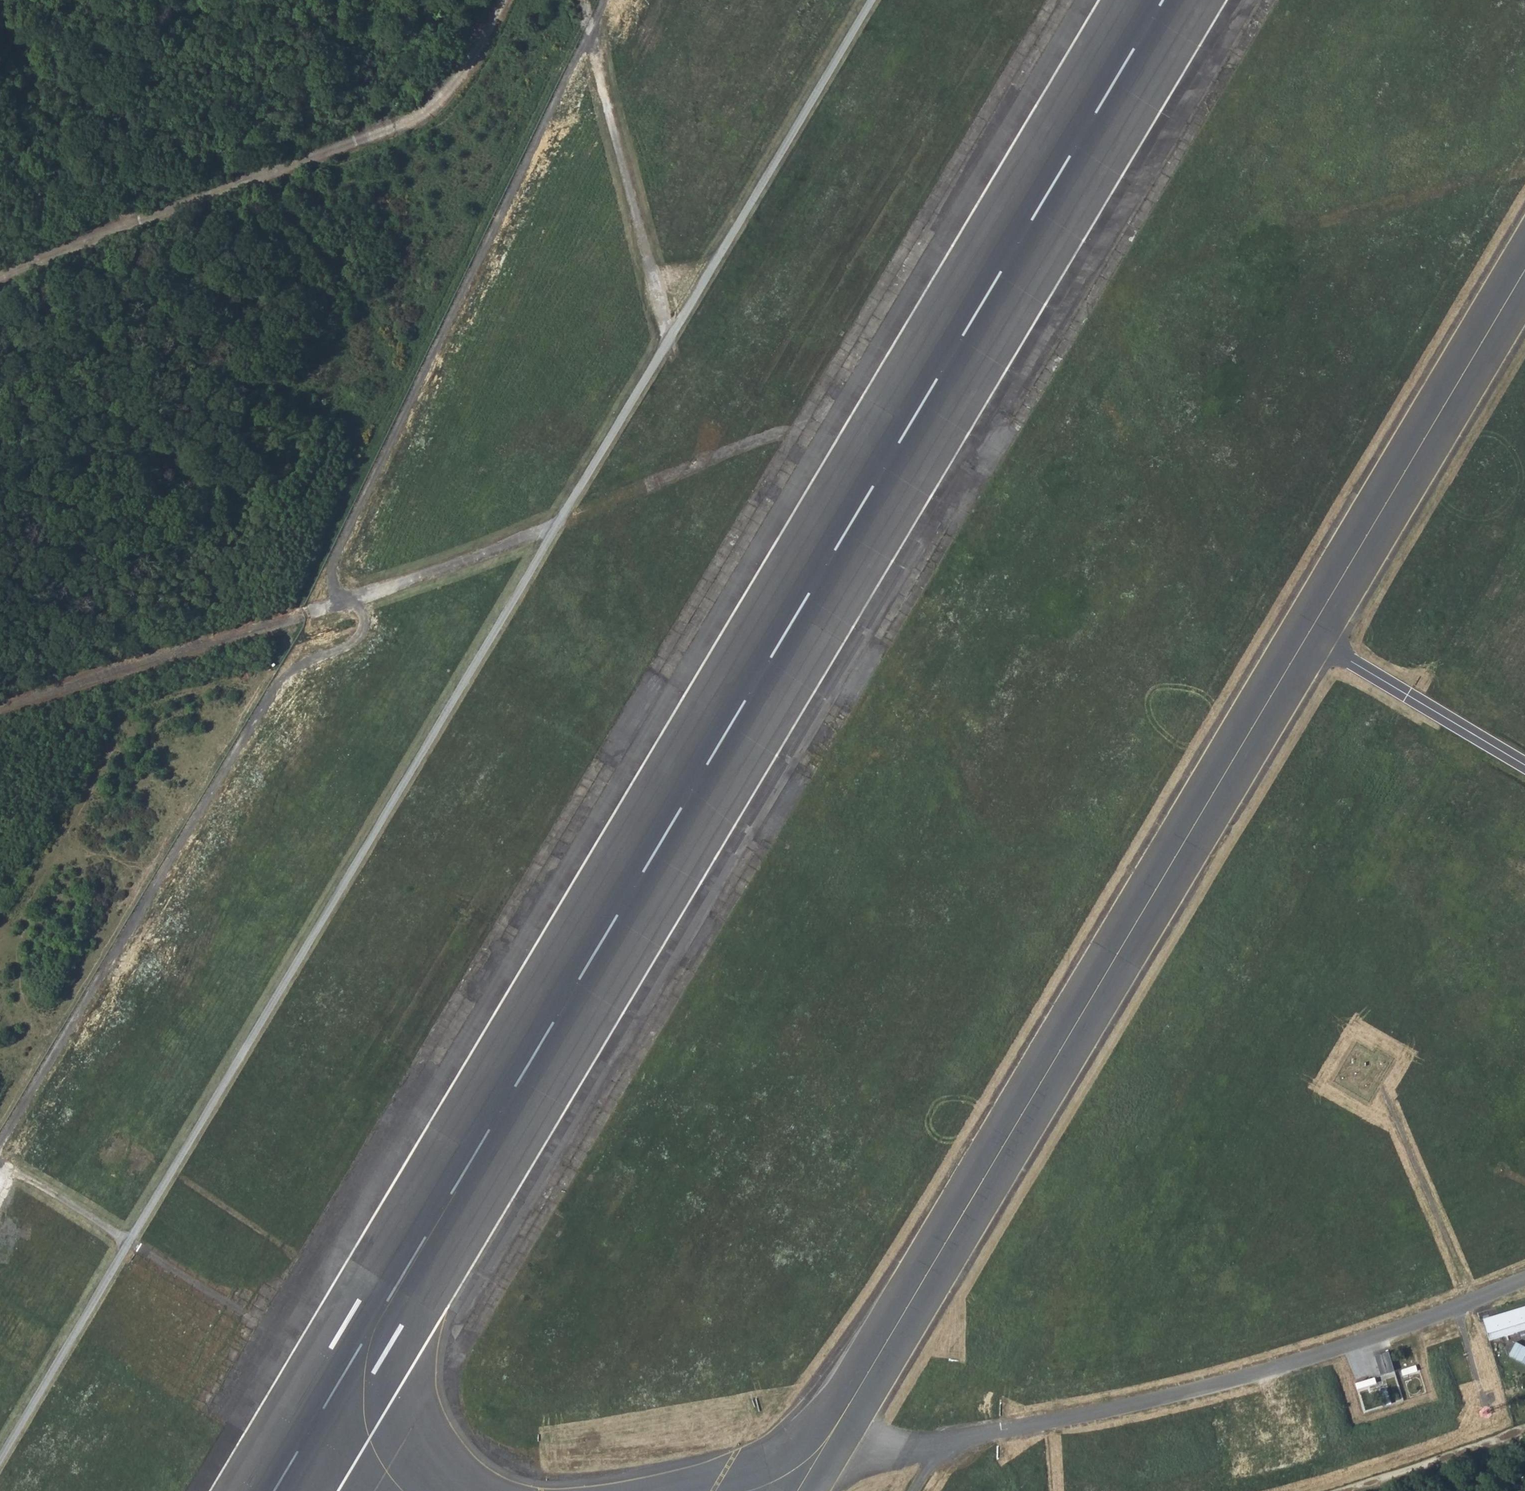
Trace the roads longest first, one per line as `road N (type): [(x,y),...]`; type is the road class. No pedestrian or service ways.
road 1 (track): [(603,0),(329,577),(333,597),(365,626),(358,643),(297,663),(272,688),(0,1147)]
road 2 (unclassified): [(0,280),(406,122),(438,100),(471,57),(498,0)]
road 3 (unclassified): [(1307,636),(1524,765)]
road 4 (track): [(1340,1490),(1524,1426)]

